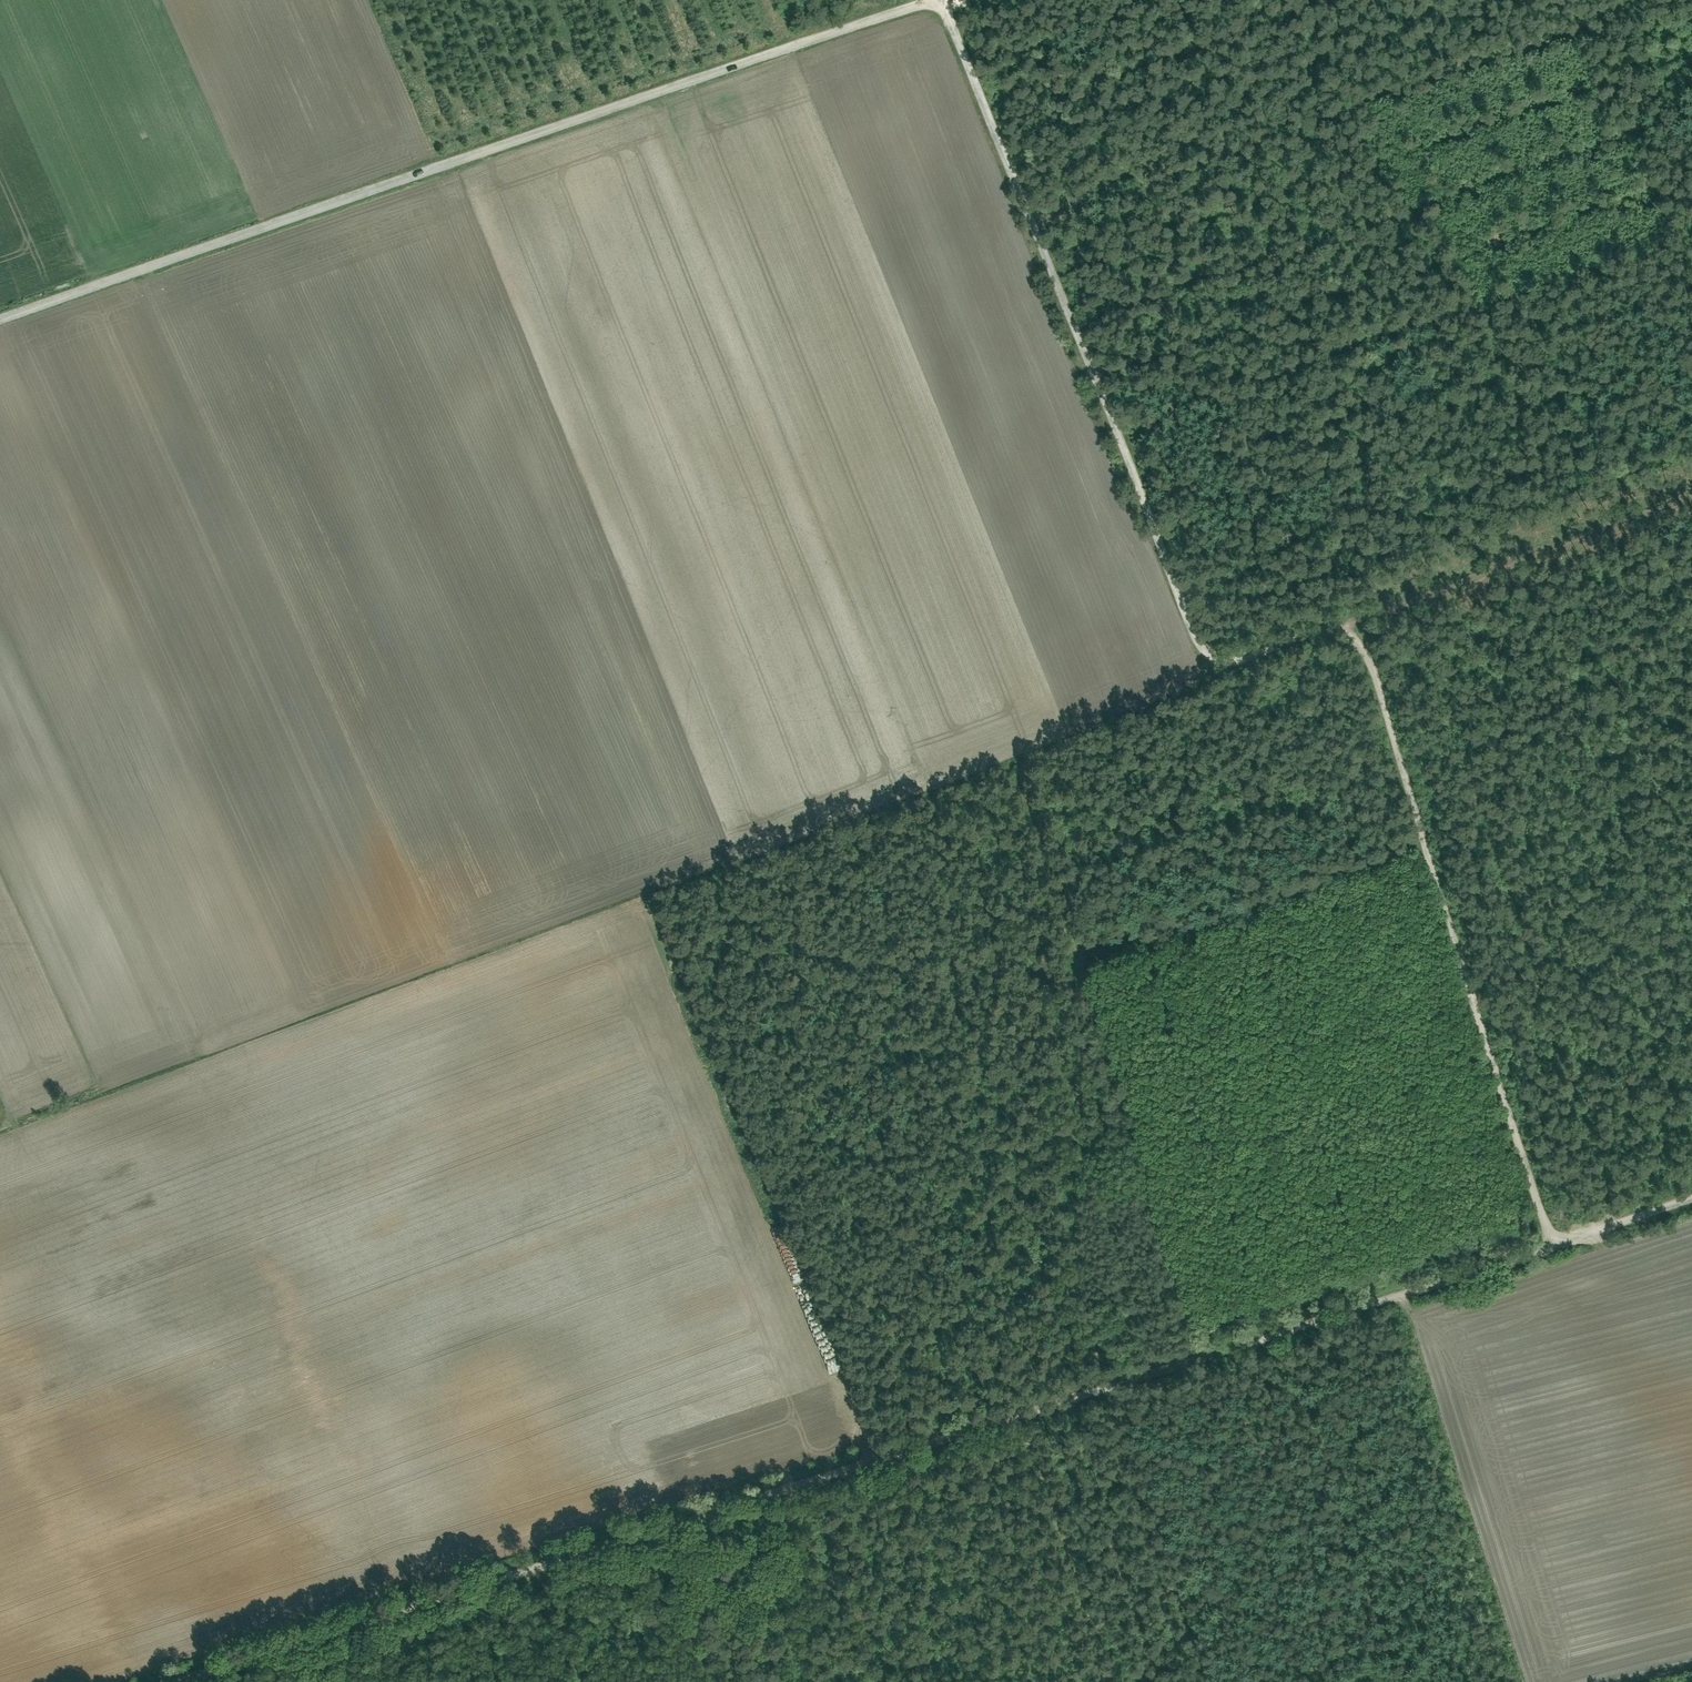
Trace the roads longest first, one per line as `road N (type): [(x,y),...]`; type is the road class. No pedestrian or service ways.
road 1 (track): [(217,1676),(1691,1196)]
road 2 (unclassified): [(945,0),(1206,647),(1244,662),(1333,633),(1365,654),(1550,1242)]
road 3 (unclassified): [(931,0),(0,320)]
road 4 (track): [(1691,497),(1323,634)]

